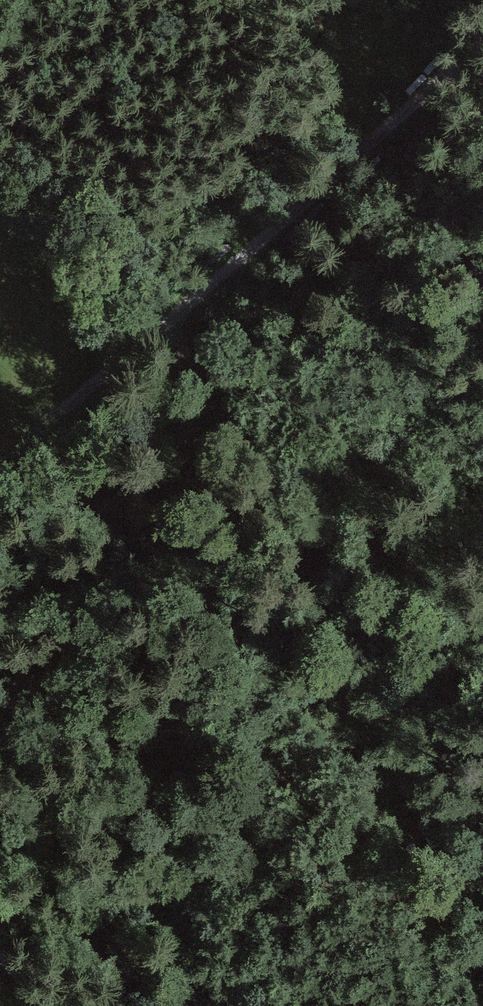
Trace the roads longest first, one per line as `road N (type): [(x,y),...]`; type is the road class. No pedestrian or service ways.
road 1 (track): [(449,0),(363,105),(173,269),(80,380),(9,609),(0,696)]
road 2 (track): [(130,321),(197,348),(250,408),(421,826),(469,877),(482,882)]
road 3 (track): [(0,904),(64,1005)]

